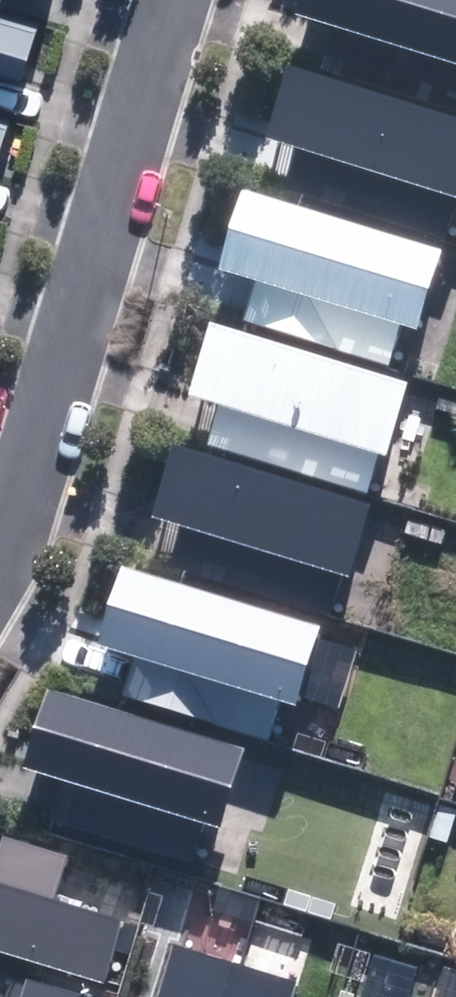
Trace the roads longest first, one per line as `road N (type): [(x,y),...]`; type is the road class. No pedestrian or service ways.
road 1 (residential): [(168,0),(25,466),(0,511)]

